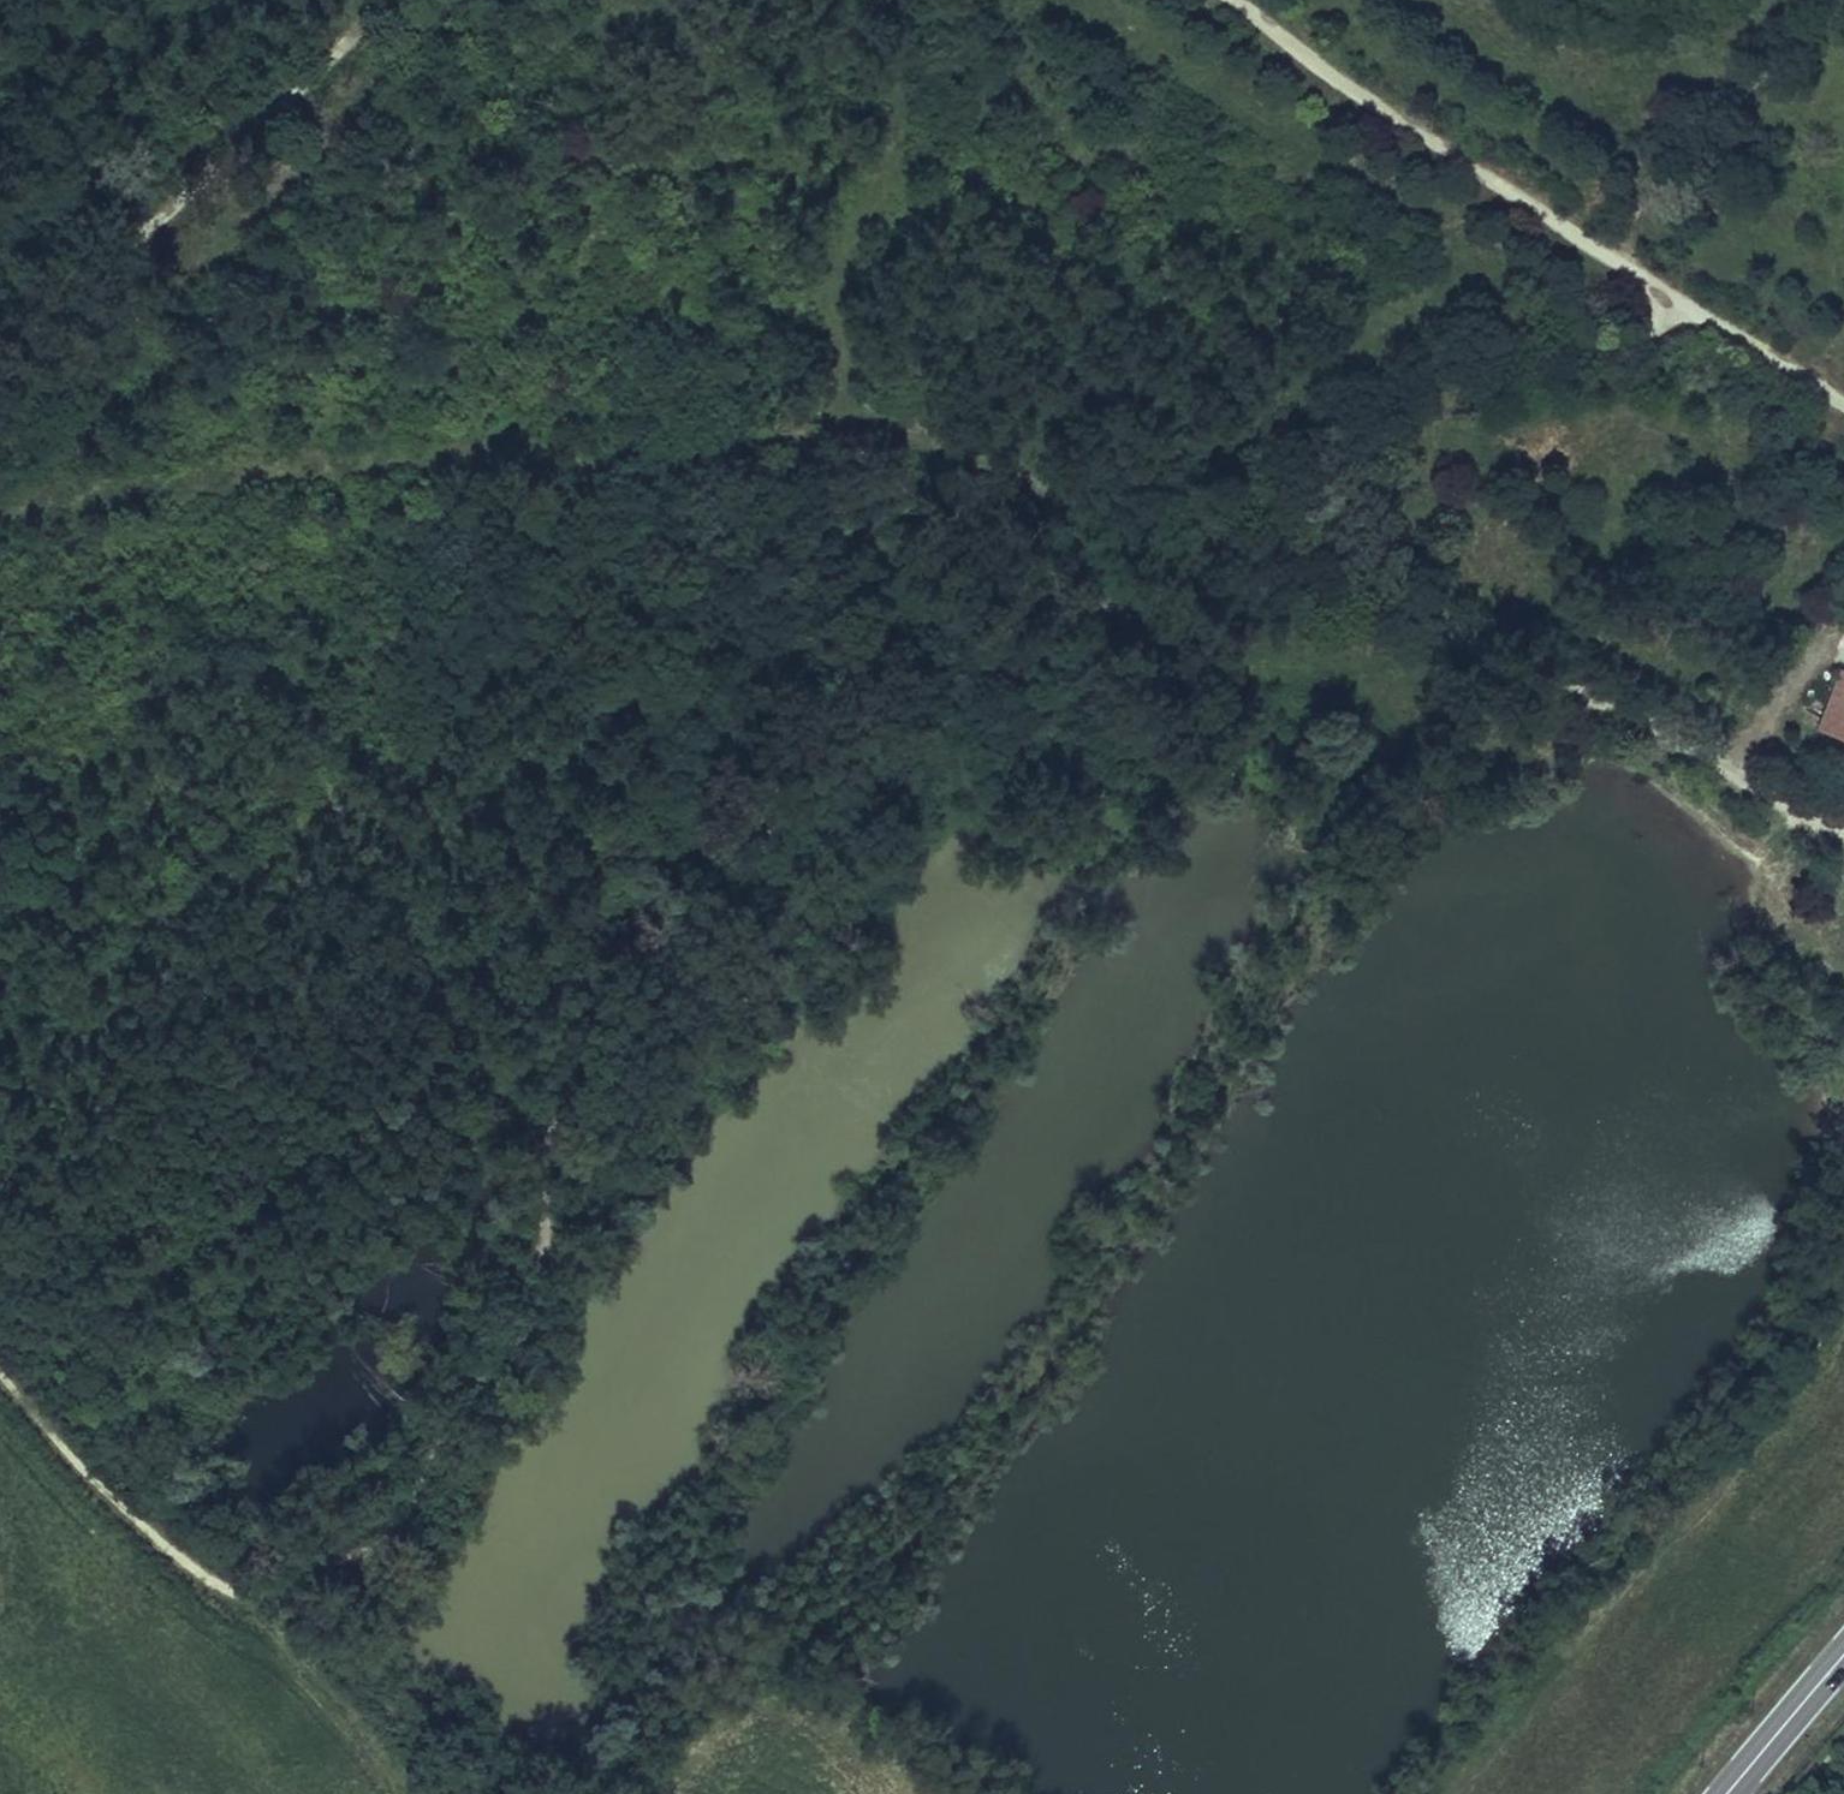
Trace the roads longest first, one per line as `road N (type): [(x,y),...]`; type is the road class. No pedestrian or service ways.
road 1 (track): [(1843,416),(1231,0)]
road 2 (secondary): [(1726,1793),(1843,1653)]

